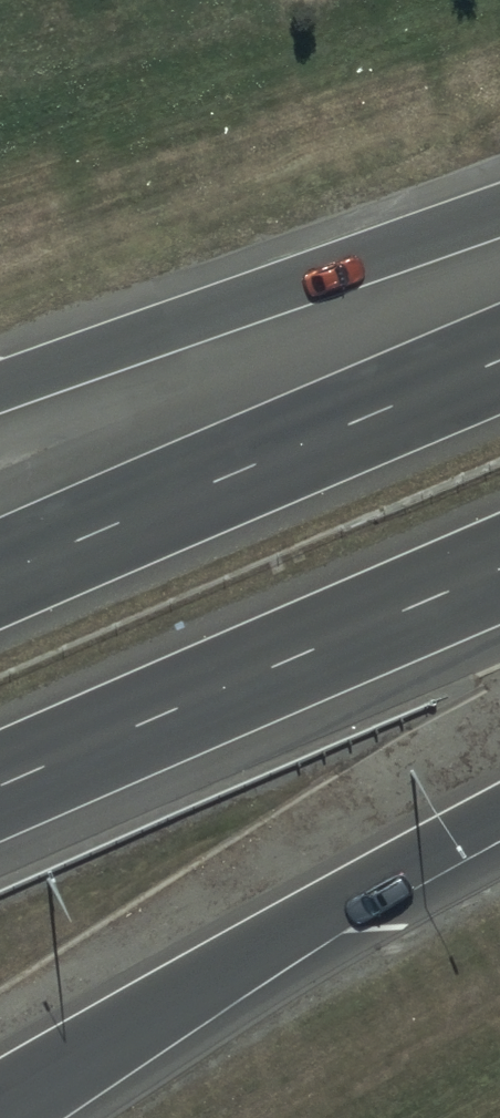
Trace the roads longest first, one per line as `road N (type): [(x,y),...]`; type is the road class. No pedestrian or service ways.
road 1 (motorway): [(499,815),(356,891),(0,1115)]
road 2 (motorway): [(499,573),(0,789)]
road 3 (motorway): [(0,576),(499,364)]
road 4 (motorway): [(0,389),(499,219)]

